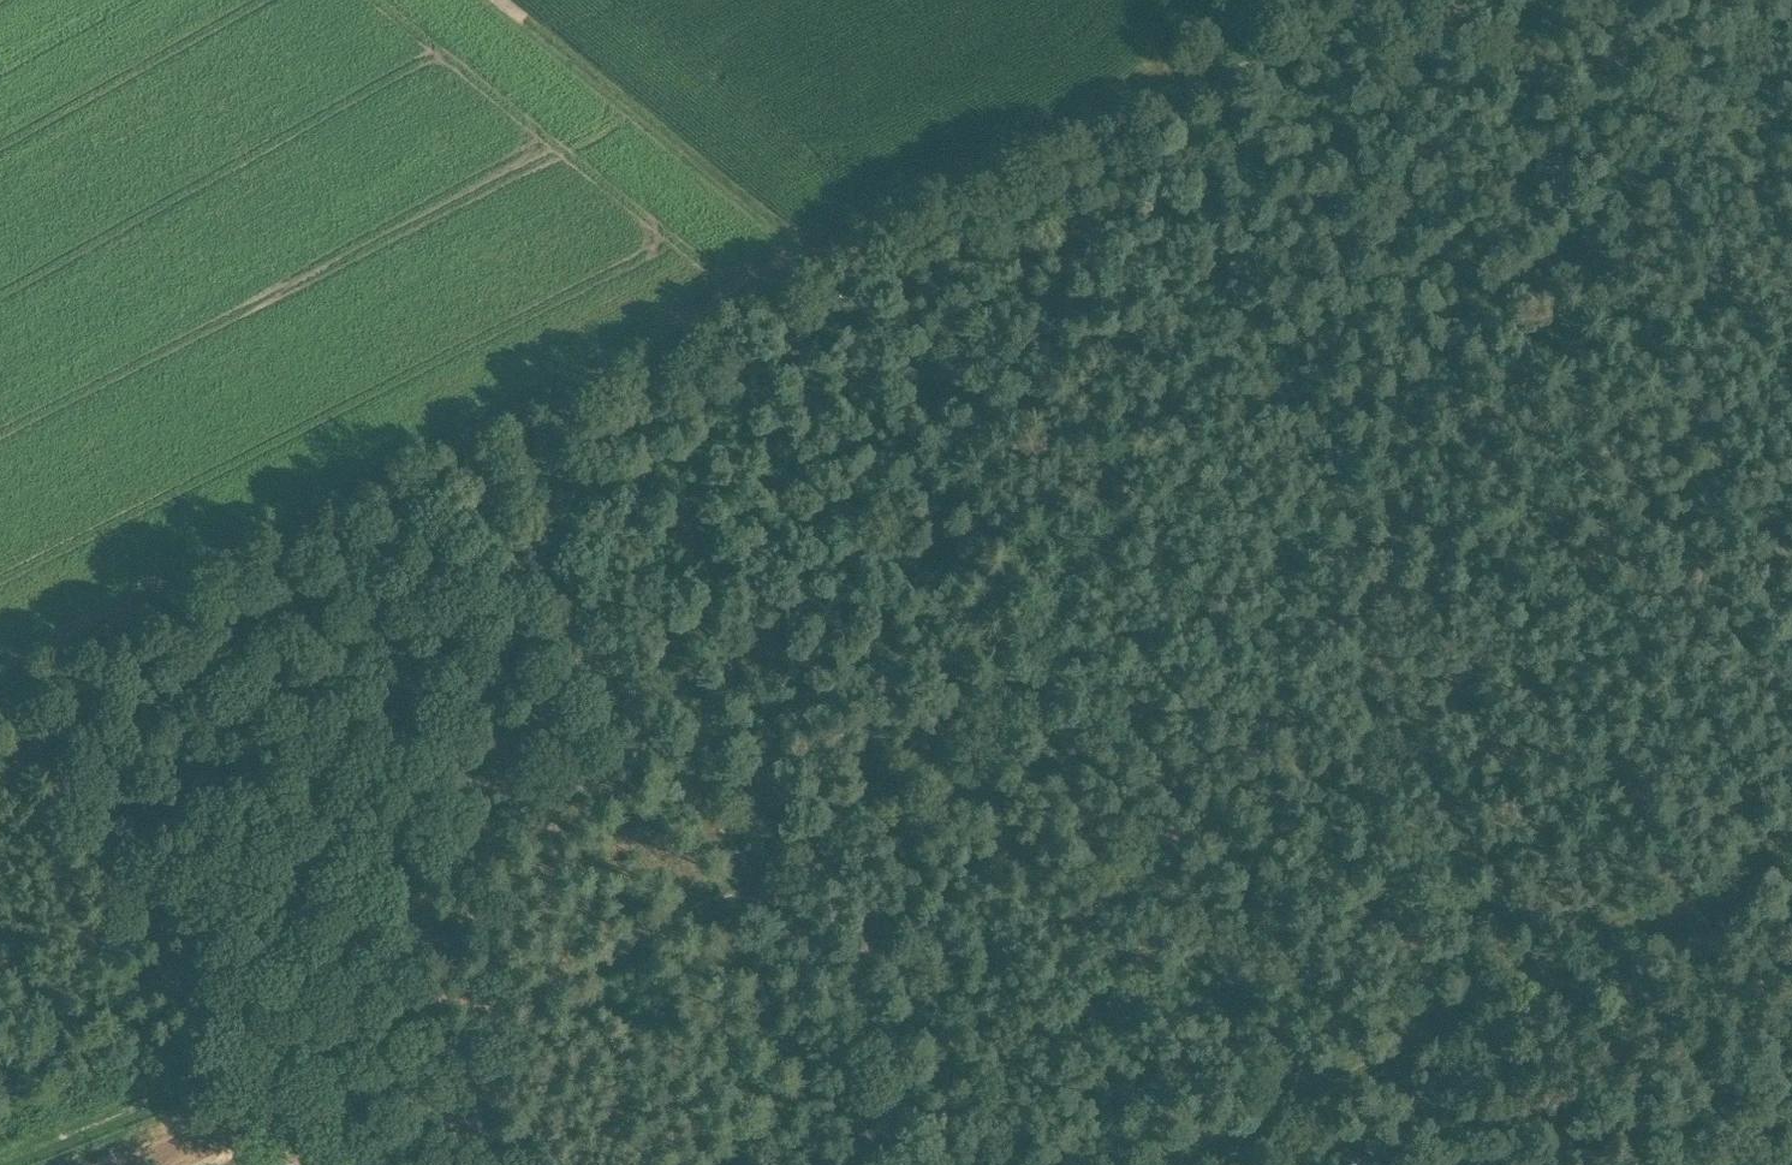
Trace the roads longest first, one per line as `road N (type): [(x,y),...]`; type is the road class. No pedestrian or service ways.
road 1 (track): [(0,664),(1176,80),(1278,52),(1380,0)]
road 2 (track): [(1155,1164),(1791,841)]
road 3 (track): [(497,0),(825,260)]

